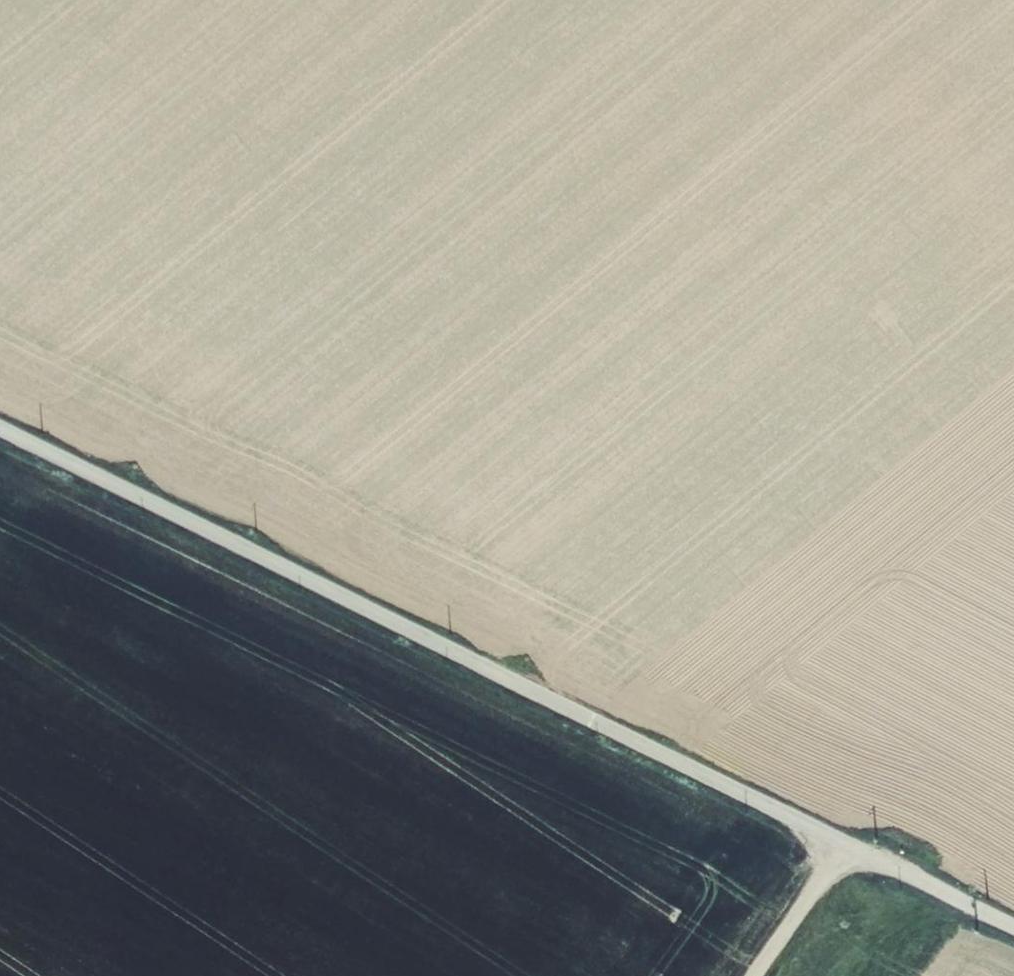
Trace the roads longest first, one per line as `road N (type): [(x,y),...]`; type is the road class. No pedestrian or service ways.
road 1 (unclassified): [(0,428),(847,845)]
road 2 (unclassified): [(847,845),(1013,927)]
road 3 (unclassified): [(753,975),(847,845)]

